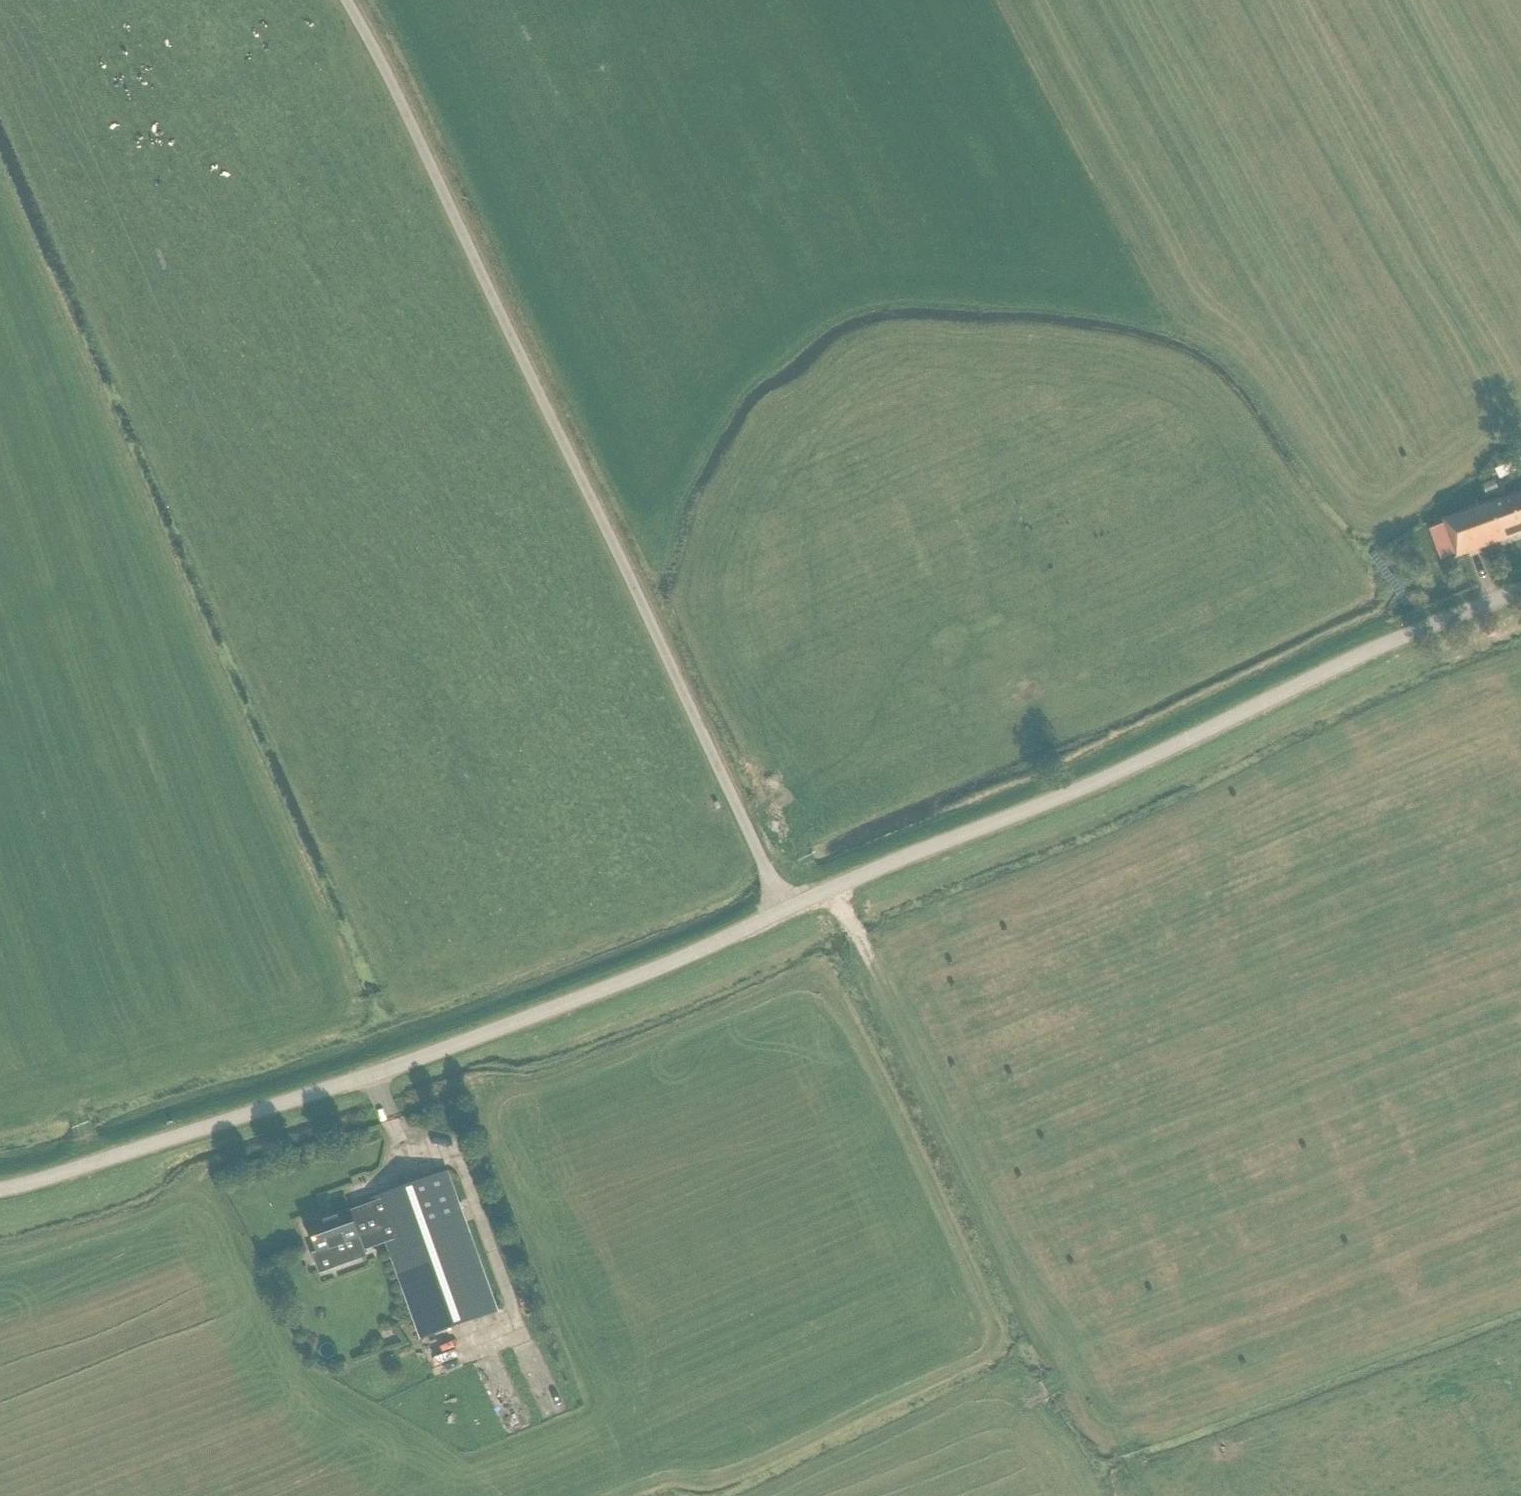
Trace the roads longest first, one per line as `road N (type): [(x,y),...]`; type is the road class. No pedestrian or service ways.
road 1 (unclassified): [(784,912),(430,131),(360,0)]
road 2 (tertiary): [(0,1191),(471,1040),(784,912)]
road 3 (tertiary): [(784,912),(1102,781),(1355,659),(1520,592)]

